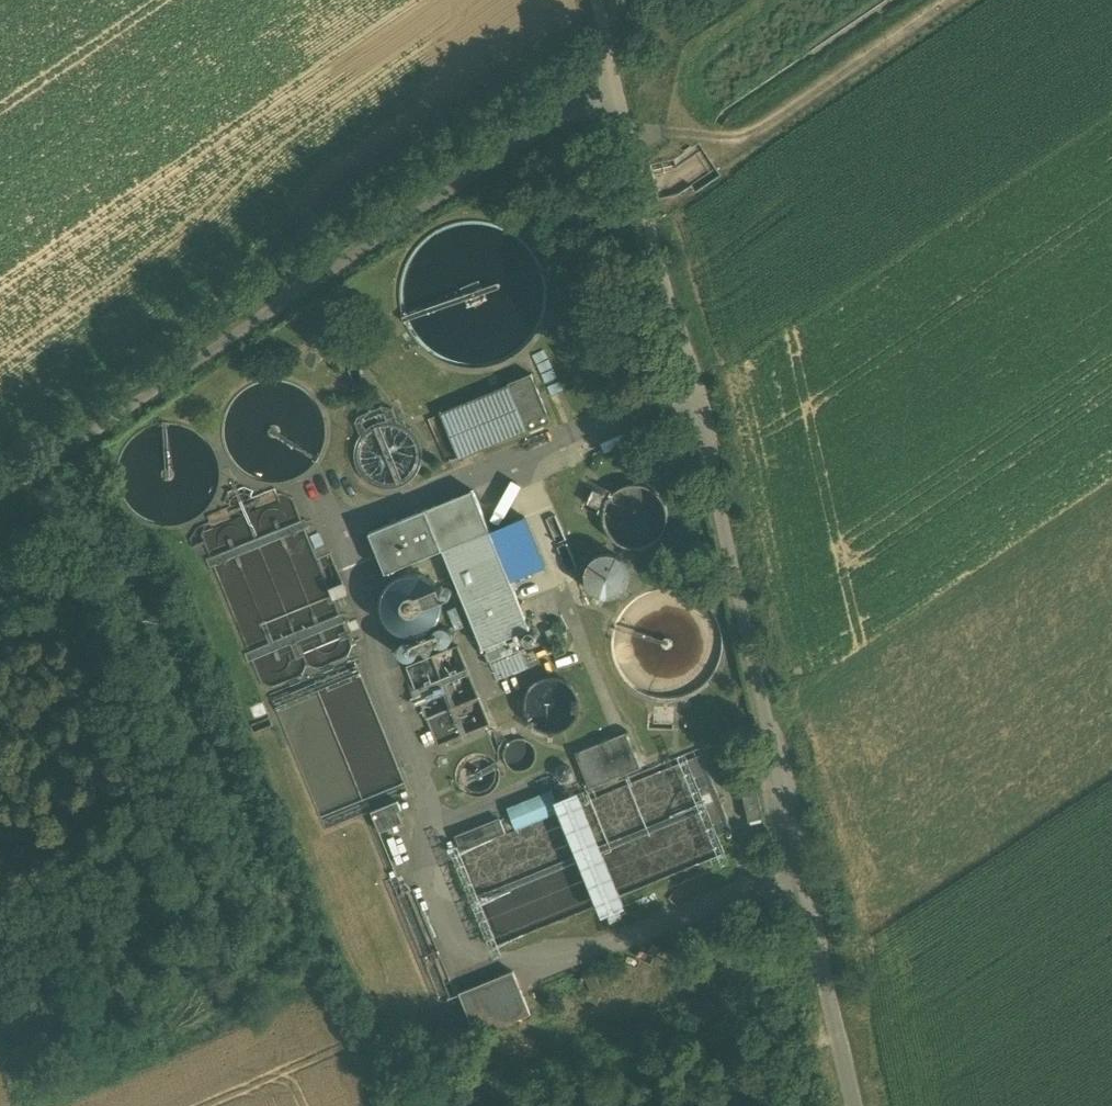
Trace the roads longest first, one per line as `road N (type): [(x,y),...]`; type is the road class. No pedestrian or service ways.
road 1 (track): [(853,1105),(692,385),(595,0)]
road 2 (unclassified): [(341,537),(379,633),(379,675),(432,797),(438,865),(480,971),(561,967),(803,871)]
road 3 (track): [(0,496),(615,84)]
road 4 (unclassified): [(517,467),(618,723)]

